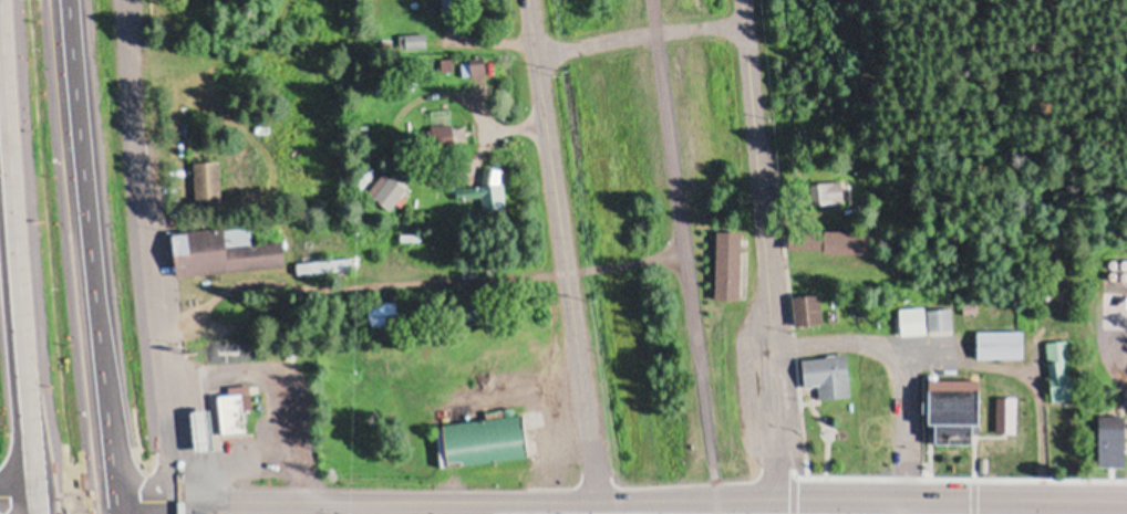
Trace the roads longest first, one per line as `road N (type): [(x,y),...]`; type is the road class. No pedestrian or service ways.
road 1 (secondary): [(1126,500),(33,499)]
road 2 (track): [(155,334),(217,294),(280,285),(513,282),(681,250)]
road 3 (residential): [(596,513),(525,0)]
road 4 (track): [(648,0),(715,513)]
road 5 (trunk): [(115,513),(67,0)]
road 6 (residential): [(778,500),(739,0)]
road 7 (trunk): [(0,47),(35,513)]
road 8 (residential): [(131,140),(175,502)]
road 9 (residential): [(124,0),(131,140)]
road 10 (residential): [(131,140),(4,130)]
road 11 (residential): [(533,59),(653,35)]

